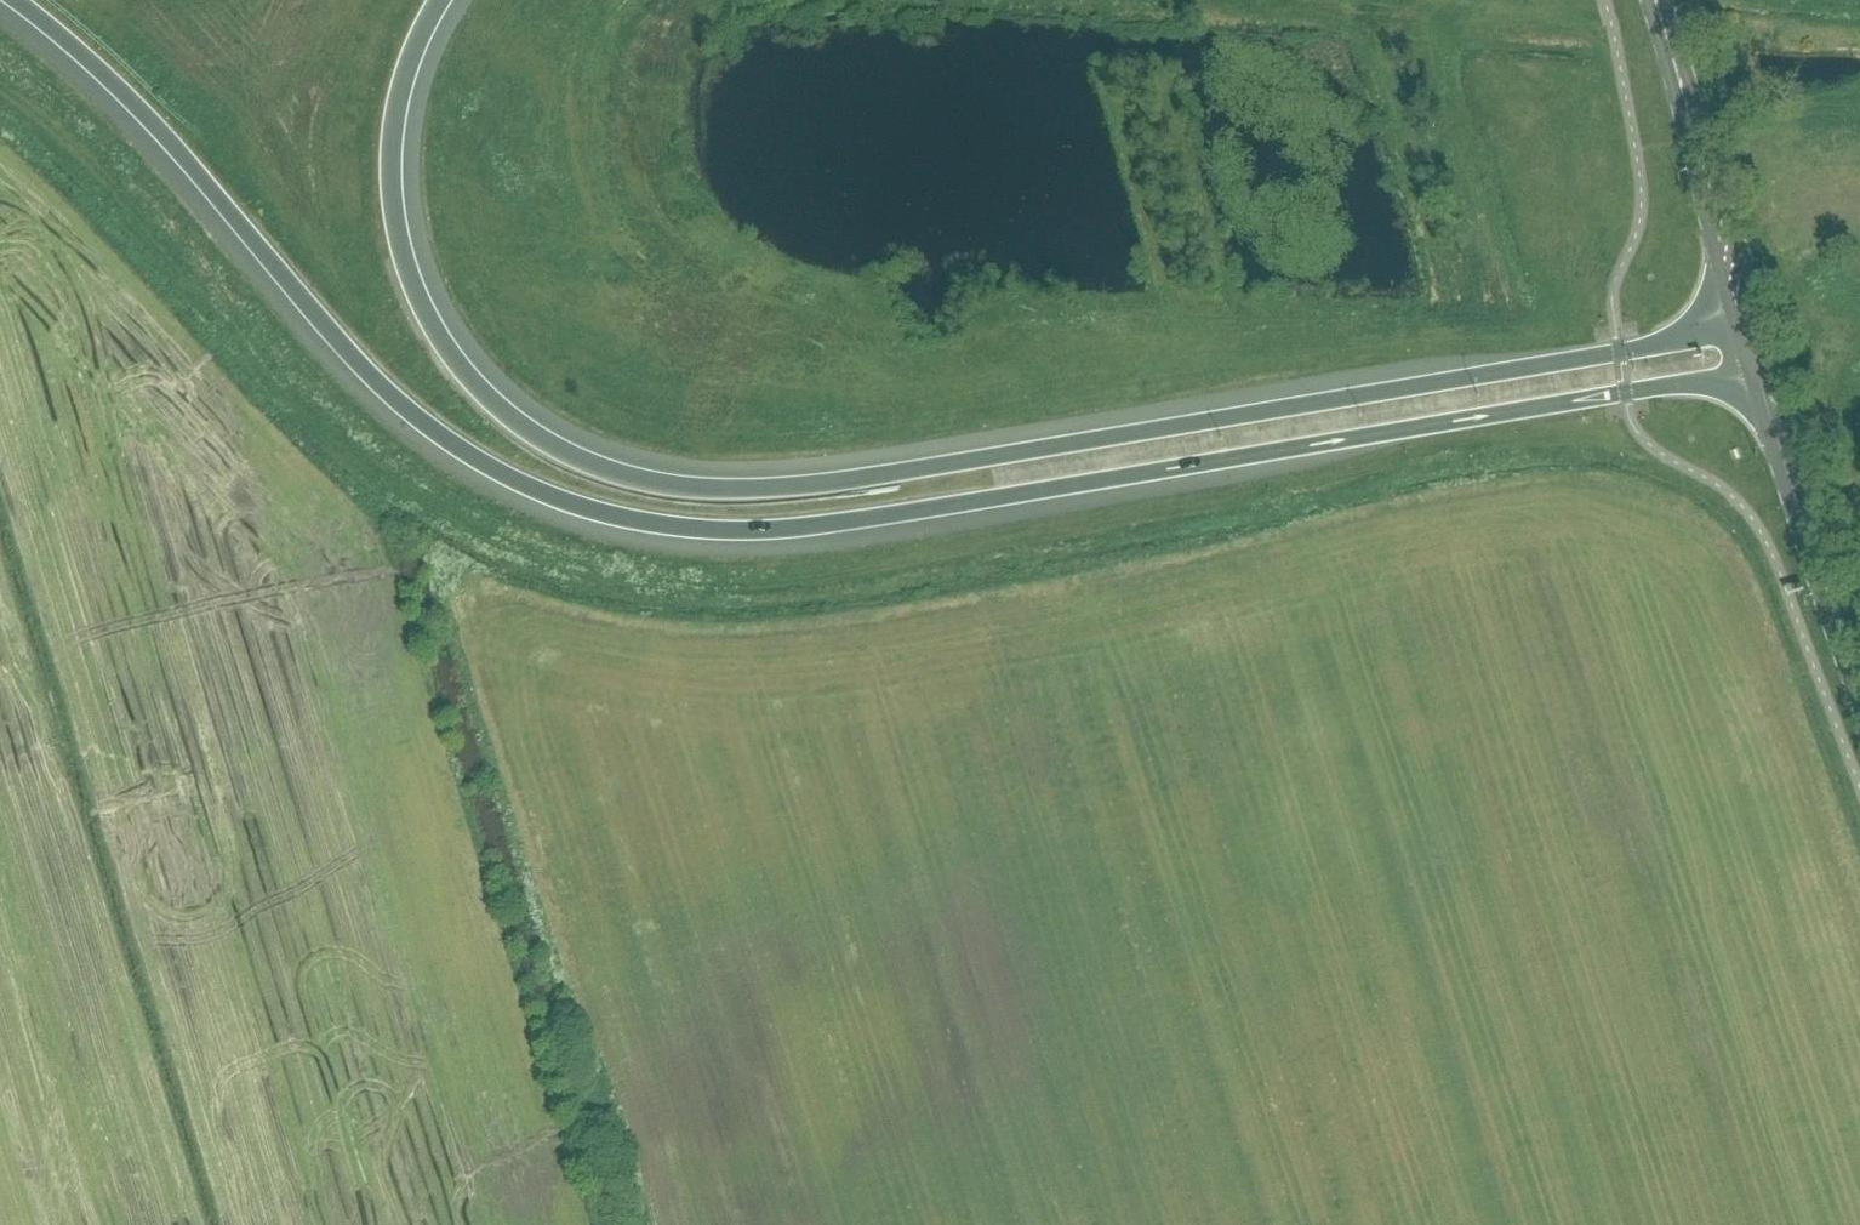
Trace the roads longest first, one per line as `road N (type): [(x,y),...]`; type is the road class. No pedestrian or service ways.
road 1 (motorway): [(19,0),(182,156),(389,398),(459,450),(529,487),(653,525),(837,522),(1764,371)]
road 2 (motorway): [(1751,330),(799,485),(706,488),(589,467),(524,432),(484,396),(443,346),(408,281),(396,221),(400,82),(438,0)]
road 3 (primary): [(1751,330),(1656,0)]
road 4 (tertiary): [(1859,675),(1764,371)]

